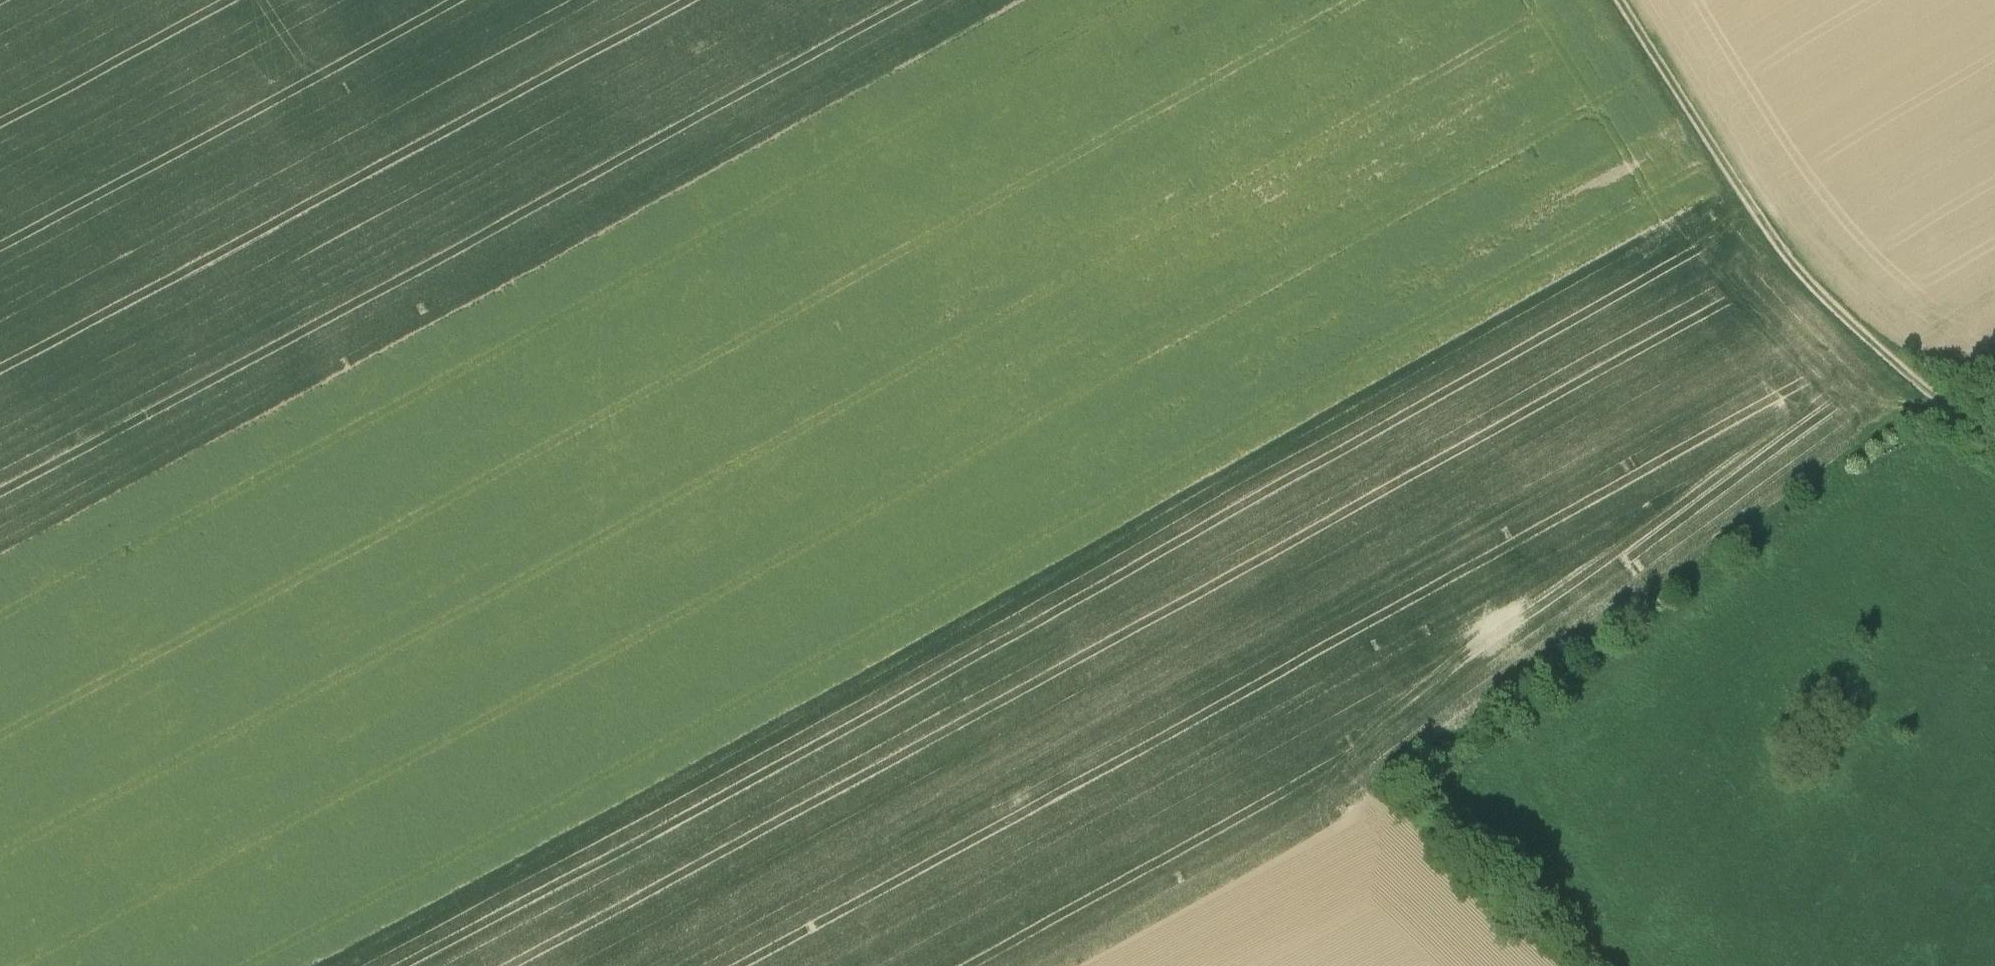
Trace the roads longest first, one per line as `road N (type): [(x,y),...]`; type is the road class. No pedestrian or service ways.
road 1 (track): [(1994,437),(1783,261),(1612,0)]

